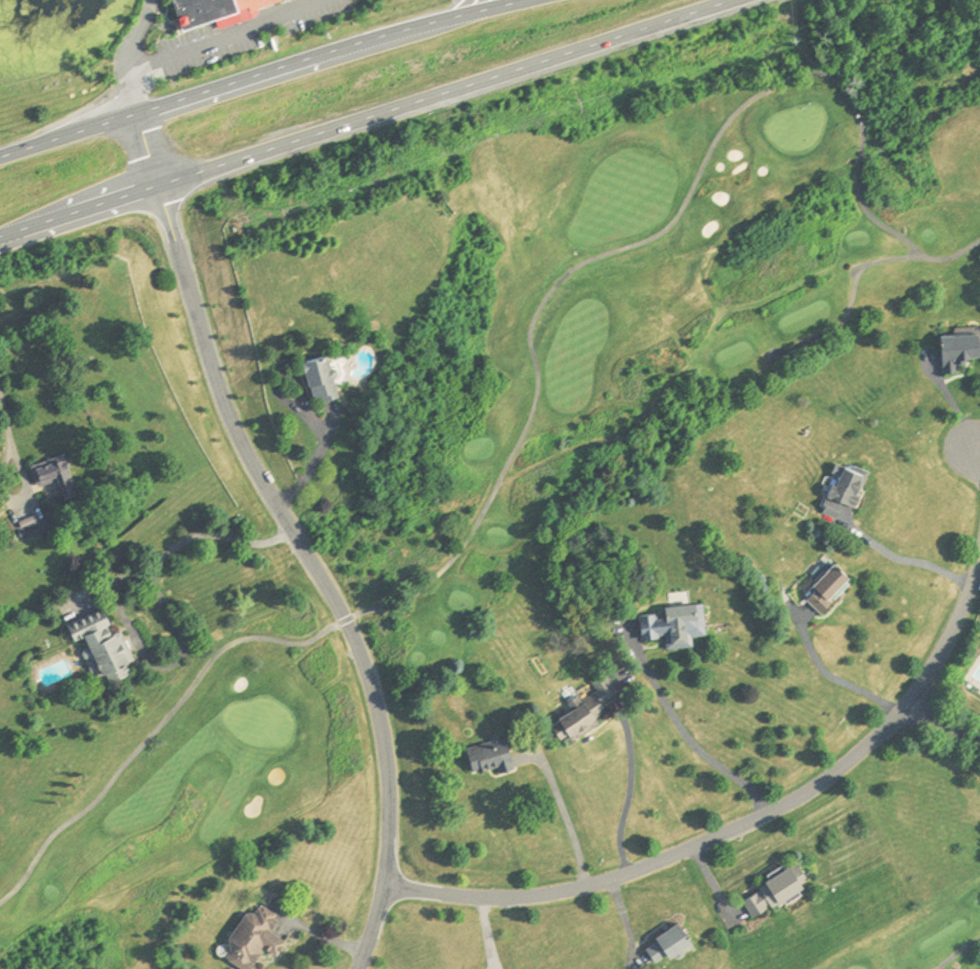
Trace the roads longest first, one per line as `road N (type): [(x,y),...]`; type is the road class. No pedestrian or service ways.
road 1 (residential): [(136,116),(222,401),(346,623),(379,723),(385,886),(354,968)]
road 2 (trunk): [(0,234),(741,0)]
road 3 (residential): [(385,886),(483,899),(546,896),(629,875),(799,801),(874,744),(921,690),(957,628),(979,565)]
road 4 (trunk): [(557,0),(0,160)]

